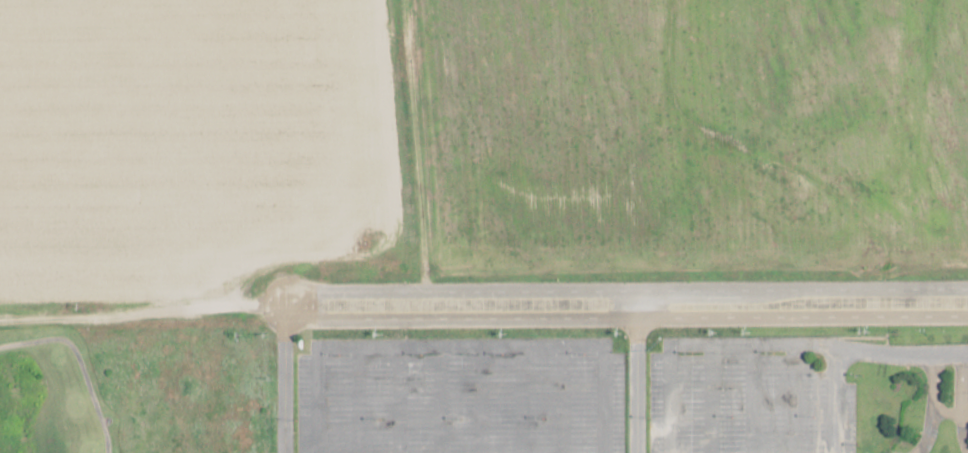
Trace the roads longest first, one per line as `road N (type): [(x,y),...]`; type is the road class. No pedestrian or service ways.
road 1 (tertiary): [(288,306),(323,321),(967,317)]
road 2 (tertiary): [(967,288),(323,291),(288,306)]
road 3 (track): [(0,310),(288,306)]

